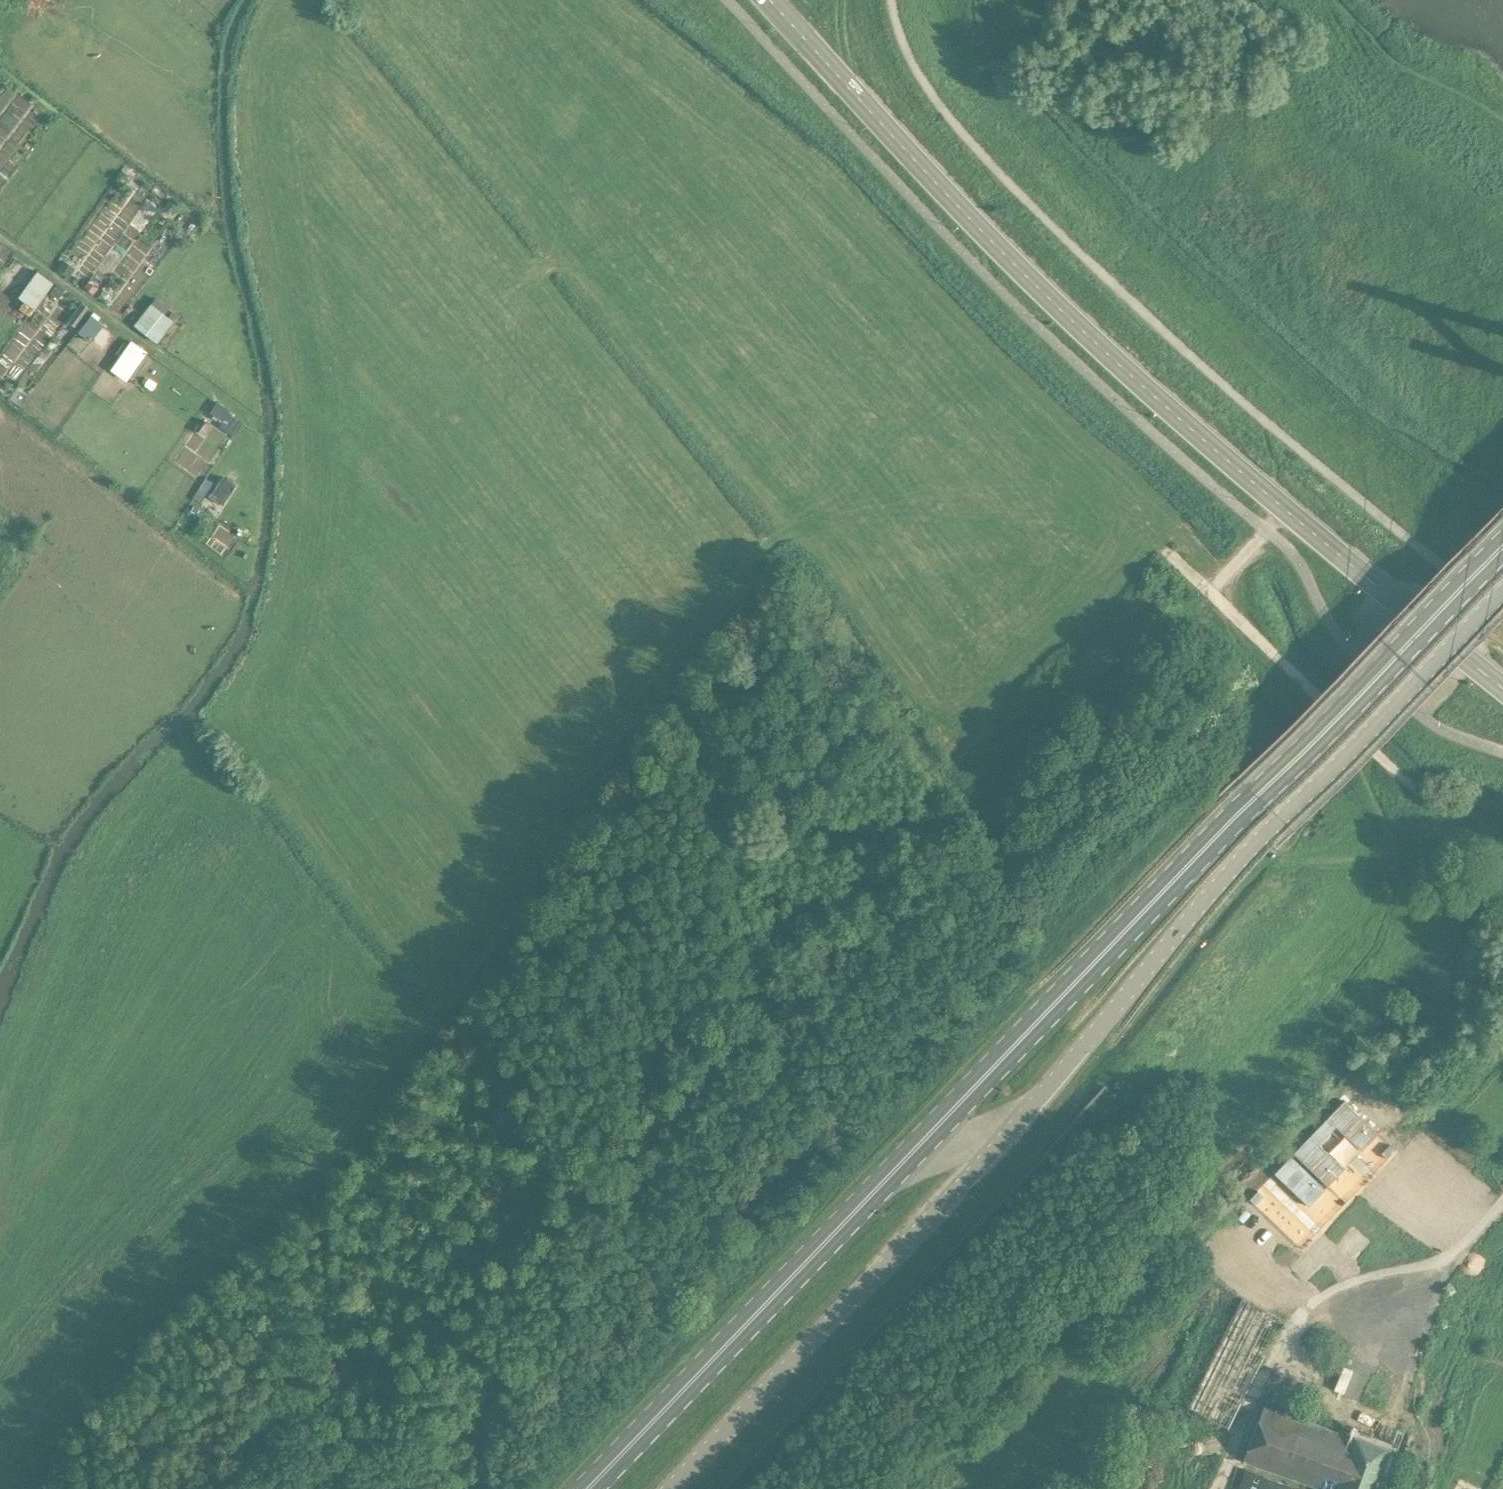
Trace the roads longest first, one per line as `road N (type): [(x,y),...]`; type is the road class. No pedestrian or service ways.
road 1 (primary): [(591,1488),(1502,537)]
road 2 (unclassified): [(670,1488),(1096,1039),(1234,865),(1502,587)]
road 3 (secondary): [(1502,688),(1163,405),(996,243),(774,0)]

